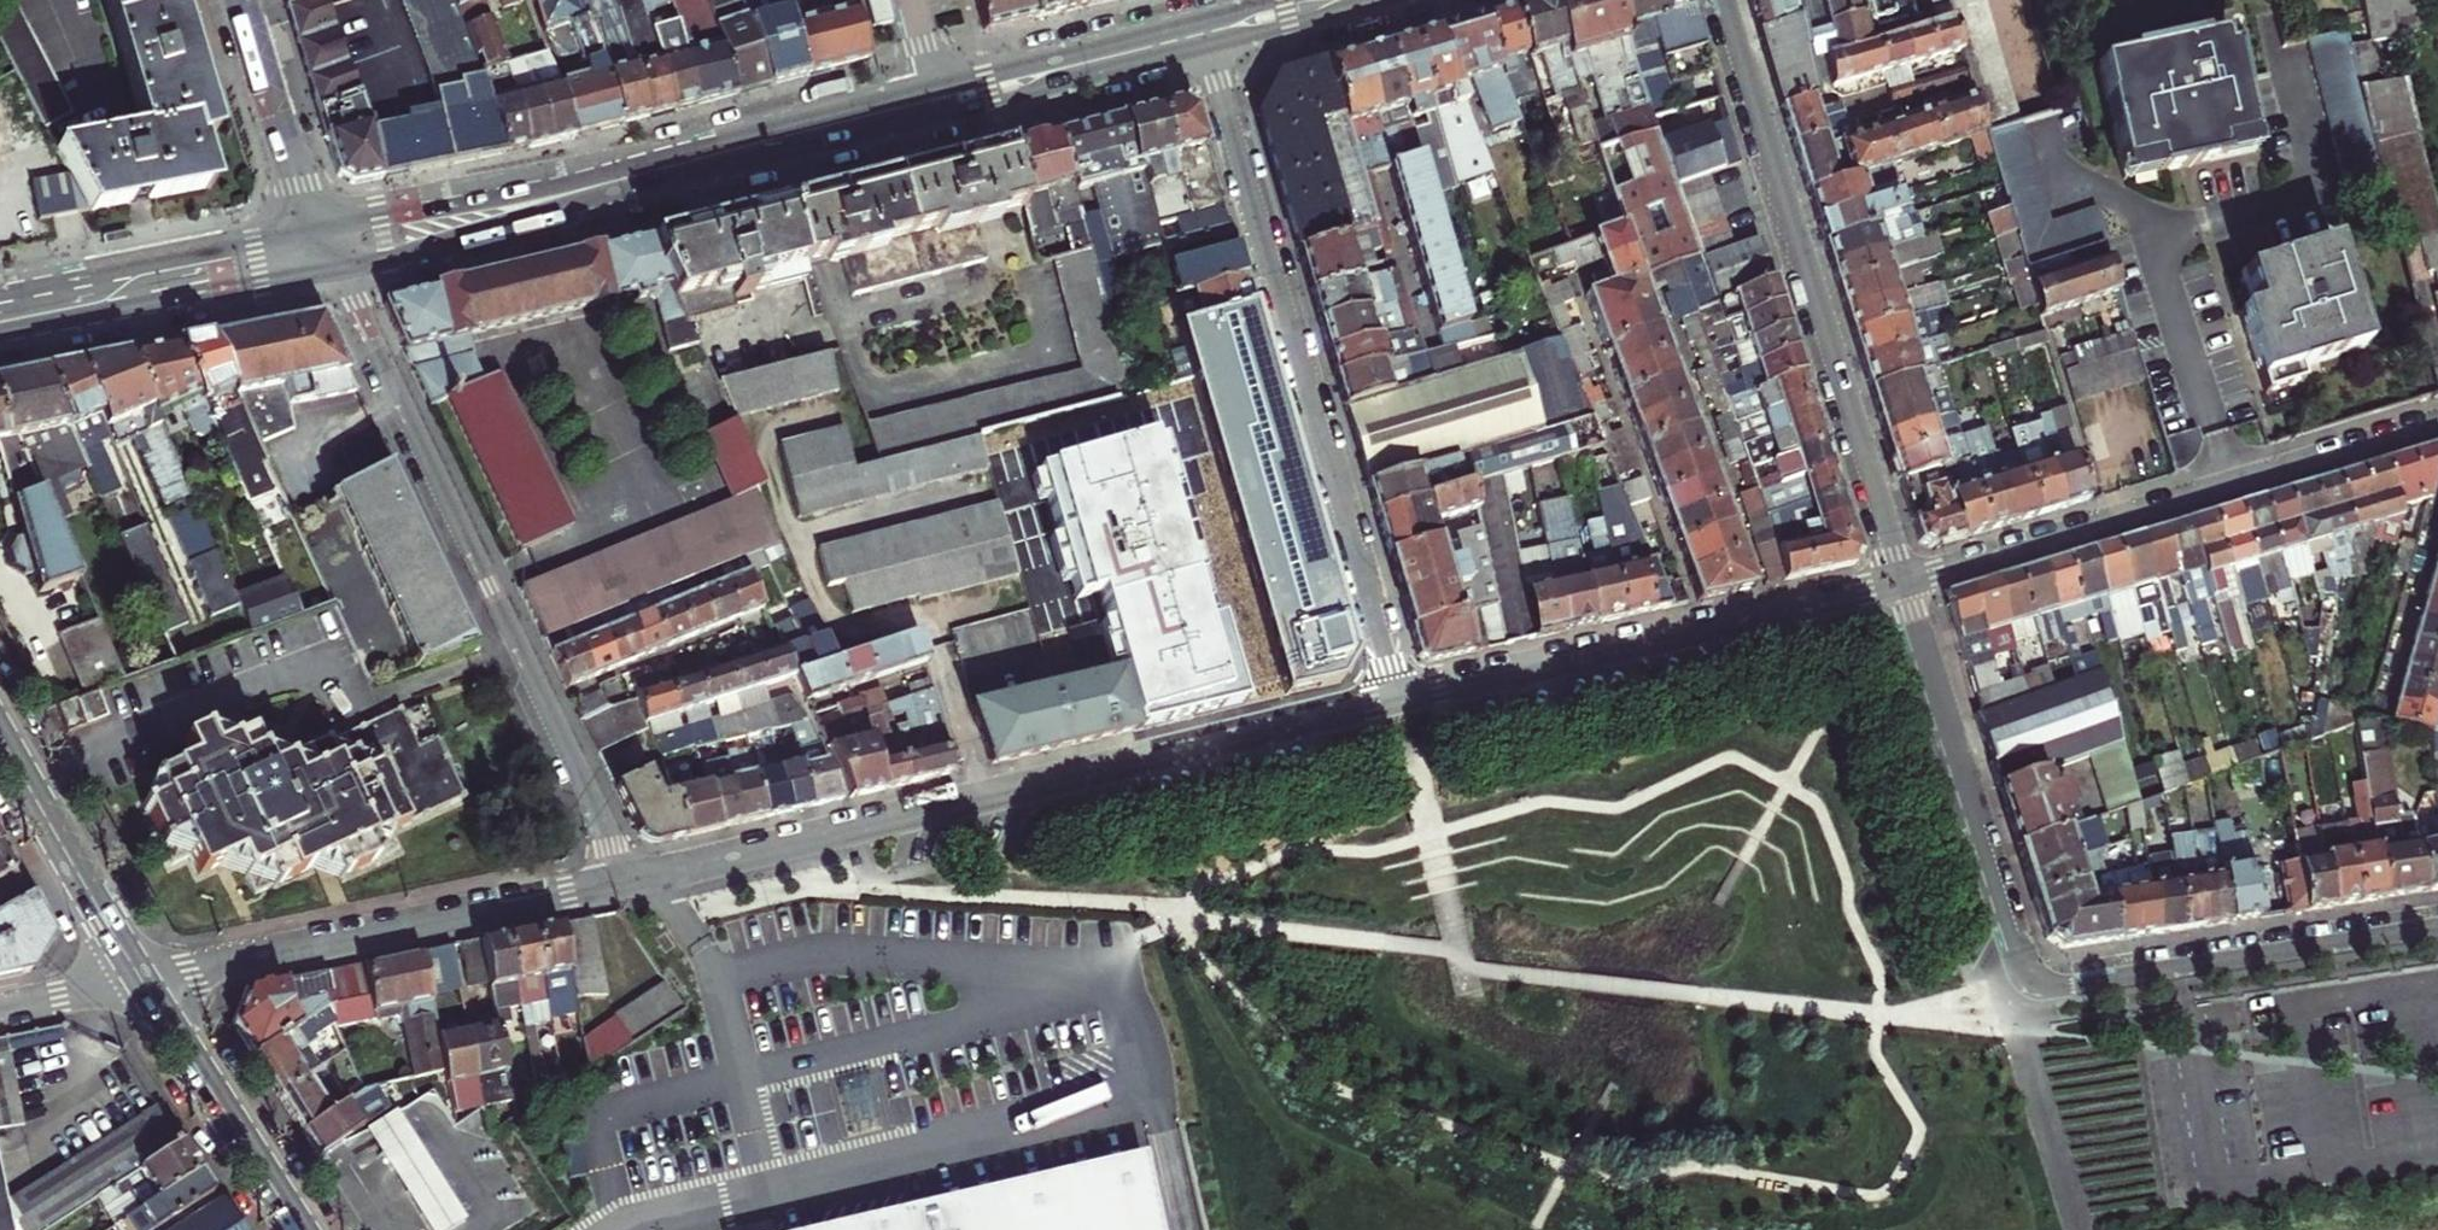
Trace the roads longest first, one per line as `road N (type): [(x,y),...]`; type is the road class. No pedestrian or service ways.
road 1 (residential): [(2437,925),(2054,985),(2027,979),(2009,951),(1904,583)]
road 2 (residential): [(621,879),(1400,698)]
road 3 (residential): [(621,879),(547,701),(373,340),(324,269)]
road 4 (residential): [(1207,52),(1400,698)]
road 5 (secondary): [(931,89),(597,170),(311,227)]
road 6 (secondary): [(324,269),(941,118)]
road 7 (residential): [(1904,583),(1725,0)]
road 8 (residential): [(1904,583),(2437,427)]
road 9 (residential): [(1400,698),(1904,583)]
road 10 (residential): [(140,978),(621,879)]
road 11 (secondary): [(0,333),(324,269)]
road 12 (secondary): [(311,227),(0,293)]
road 13 (tertiary): [(301,1229),(140,978)]
road 14 (tertiary): [(140,978),(0,735)]
road 15 (secondary): [(1197,20),(931,89)]
road 16 (secondary): [(941,118),(1207,52)]
road 17 (residential): [(311,227),(240,0)]
road 18 (secondary): [(1207,52),(1365,0)]
road 19 (residential): [(140,978),(0,1007)]

